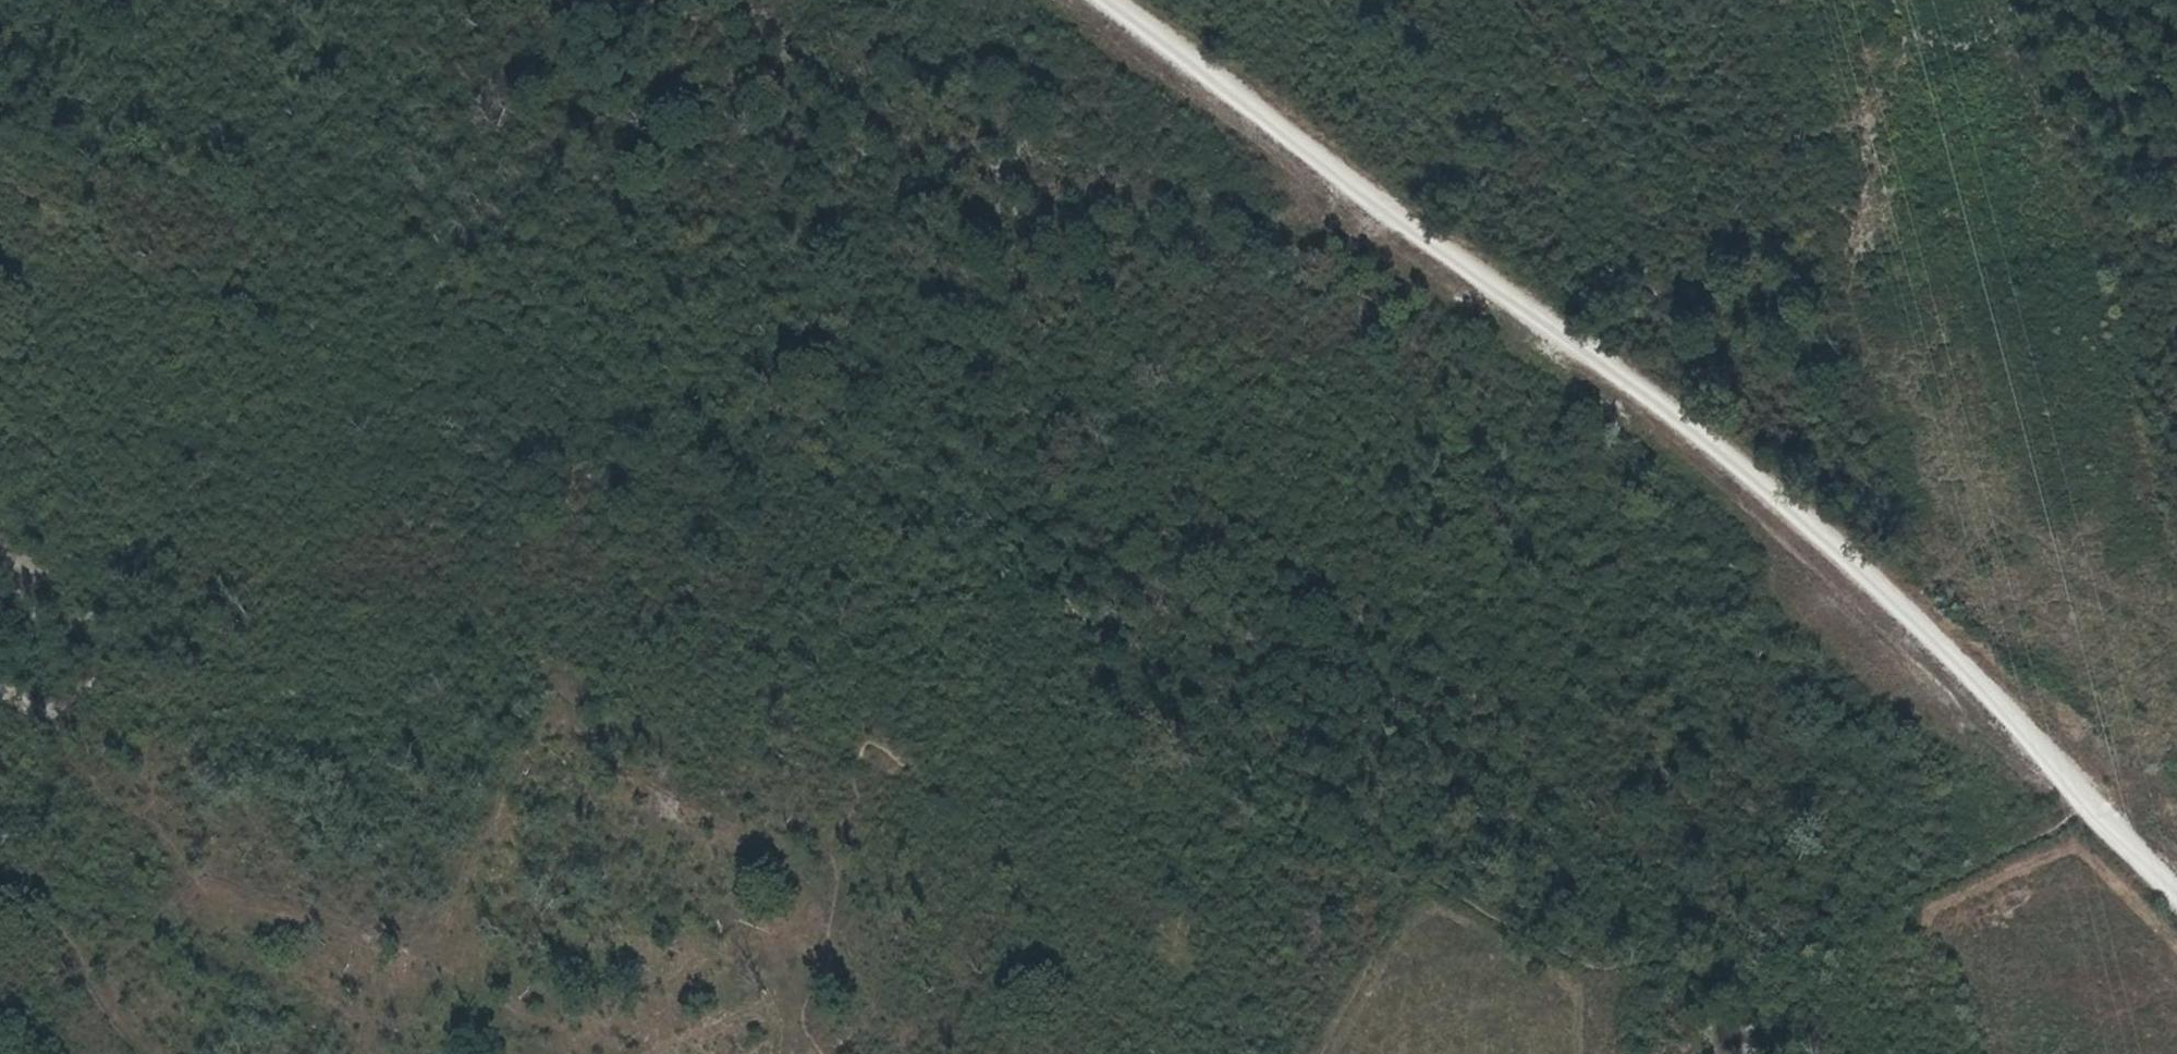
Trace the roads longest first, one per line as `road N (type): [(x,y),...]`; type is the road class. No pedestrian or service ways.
road 1 (track): [(2176,883),(1833,544),(1635,382),(1104,0)]

